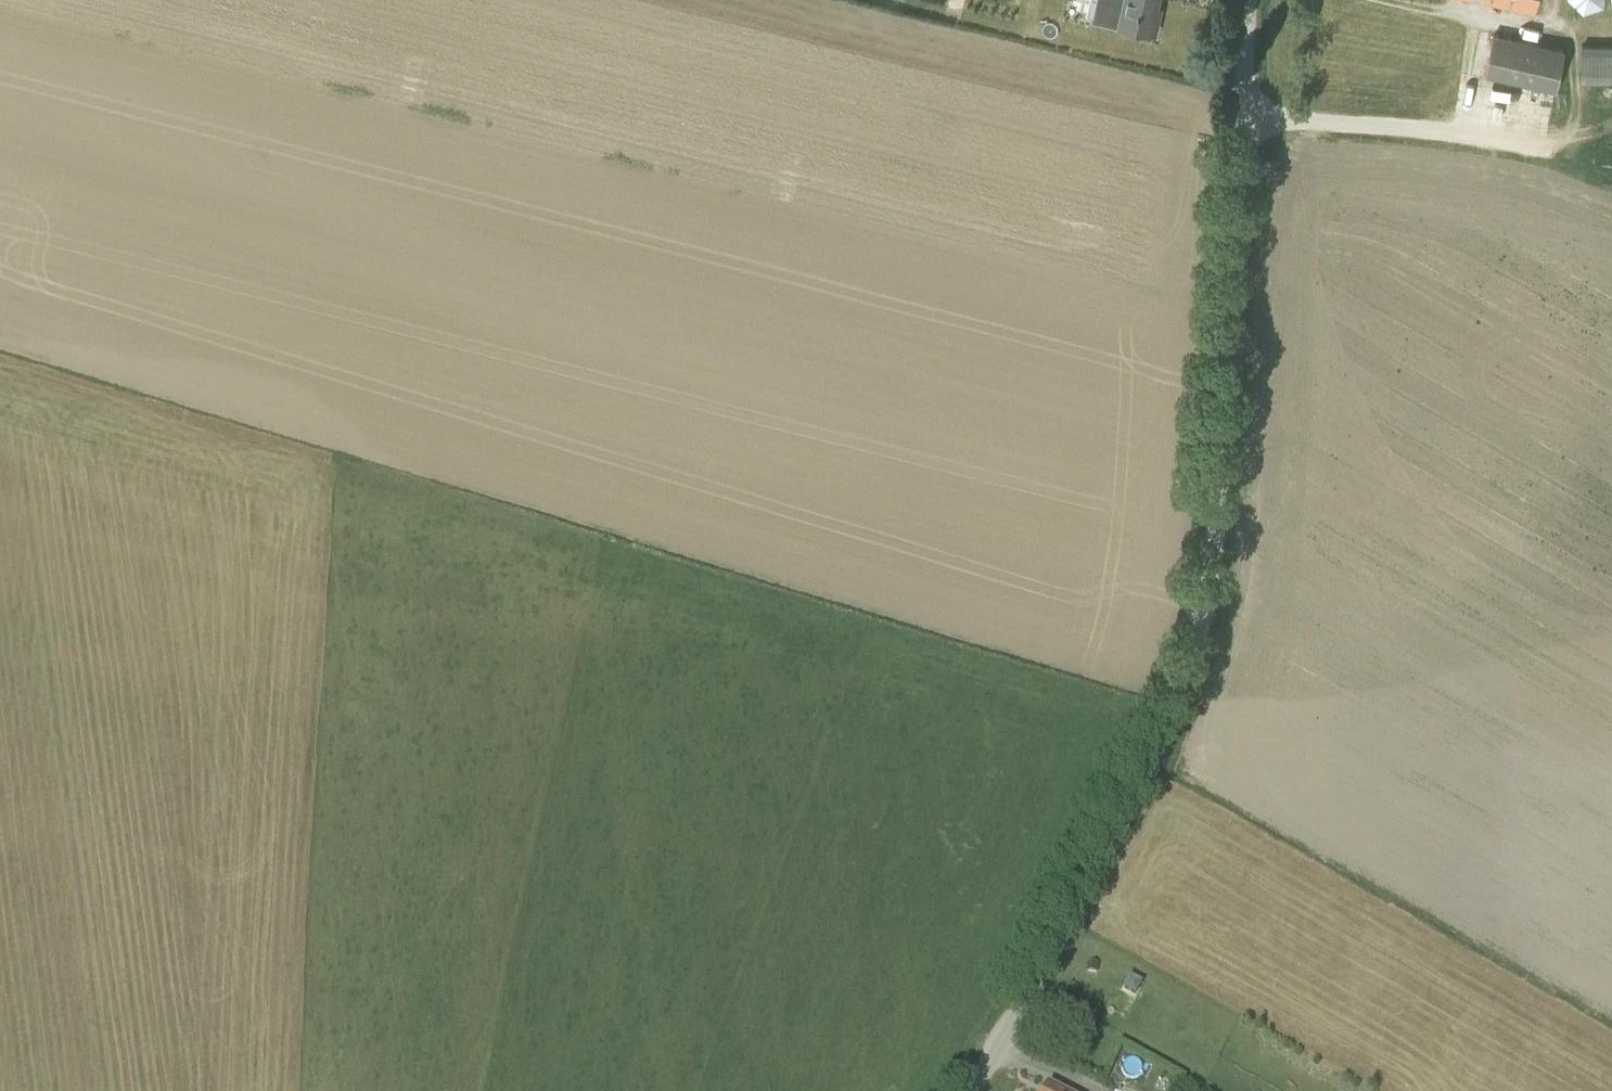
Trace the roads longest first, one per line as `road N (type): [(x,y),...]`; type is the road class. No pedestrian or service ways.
road 1 (unclassified): [(972,1090),(1116,833),(1184,691),(1212,564),(1247,0)]

